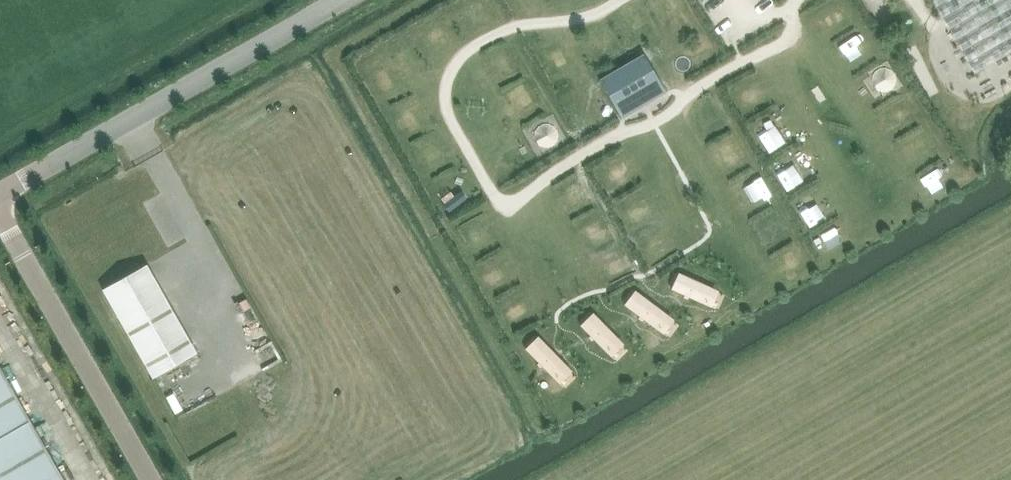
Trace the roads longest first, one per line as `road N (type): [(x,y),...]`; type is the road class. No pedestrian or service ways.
road 1 (tertiary): [(0,195),(351,0)]
road 2 (unclassified): [(0,206),(152,479)]

